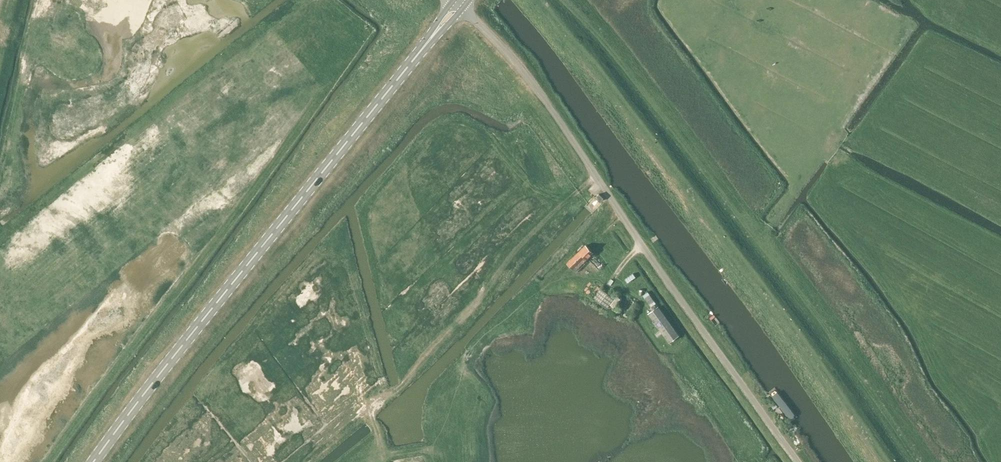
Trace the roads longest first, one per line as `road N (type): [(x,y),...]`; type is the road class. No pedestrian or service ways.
road 1 (unclassified): [(798,461),(547,103),(462,8)]
road 2 (tertiary): [(93,461),(431,38)]
road 3 (track): [(371,411),(414,375),(505,265),(598,176)]

